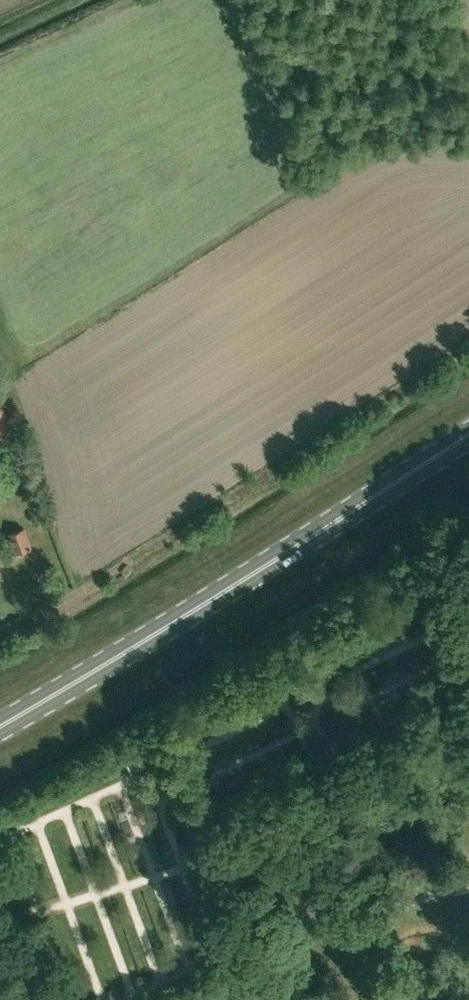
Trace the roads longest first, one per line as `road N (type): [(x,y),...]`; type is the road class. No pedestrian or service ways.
road 1 (primary): [(0,726),(468,433)]
road 2 (track): [(0,639),(468,349)]

